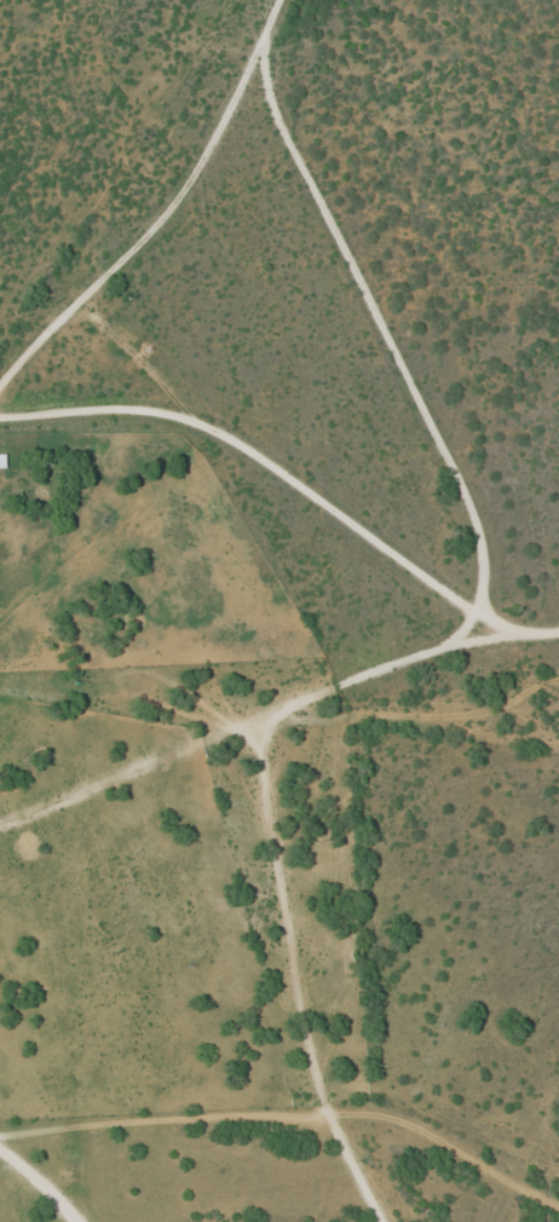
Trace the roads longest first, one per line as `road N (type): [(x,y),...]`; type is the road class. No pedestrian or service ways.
road 1 (residential): [(558,636),(474,630),(456,607),(439,422),(283,138),(283,0)]
road 2 (residential): [(456,607),(445,636),(197,747),(0,814)]
road 3 (residential): [(0,430),(110,433),(231,468),(456,607)]

